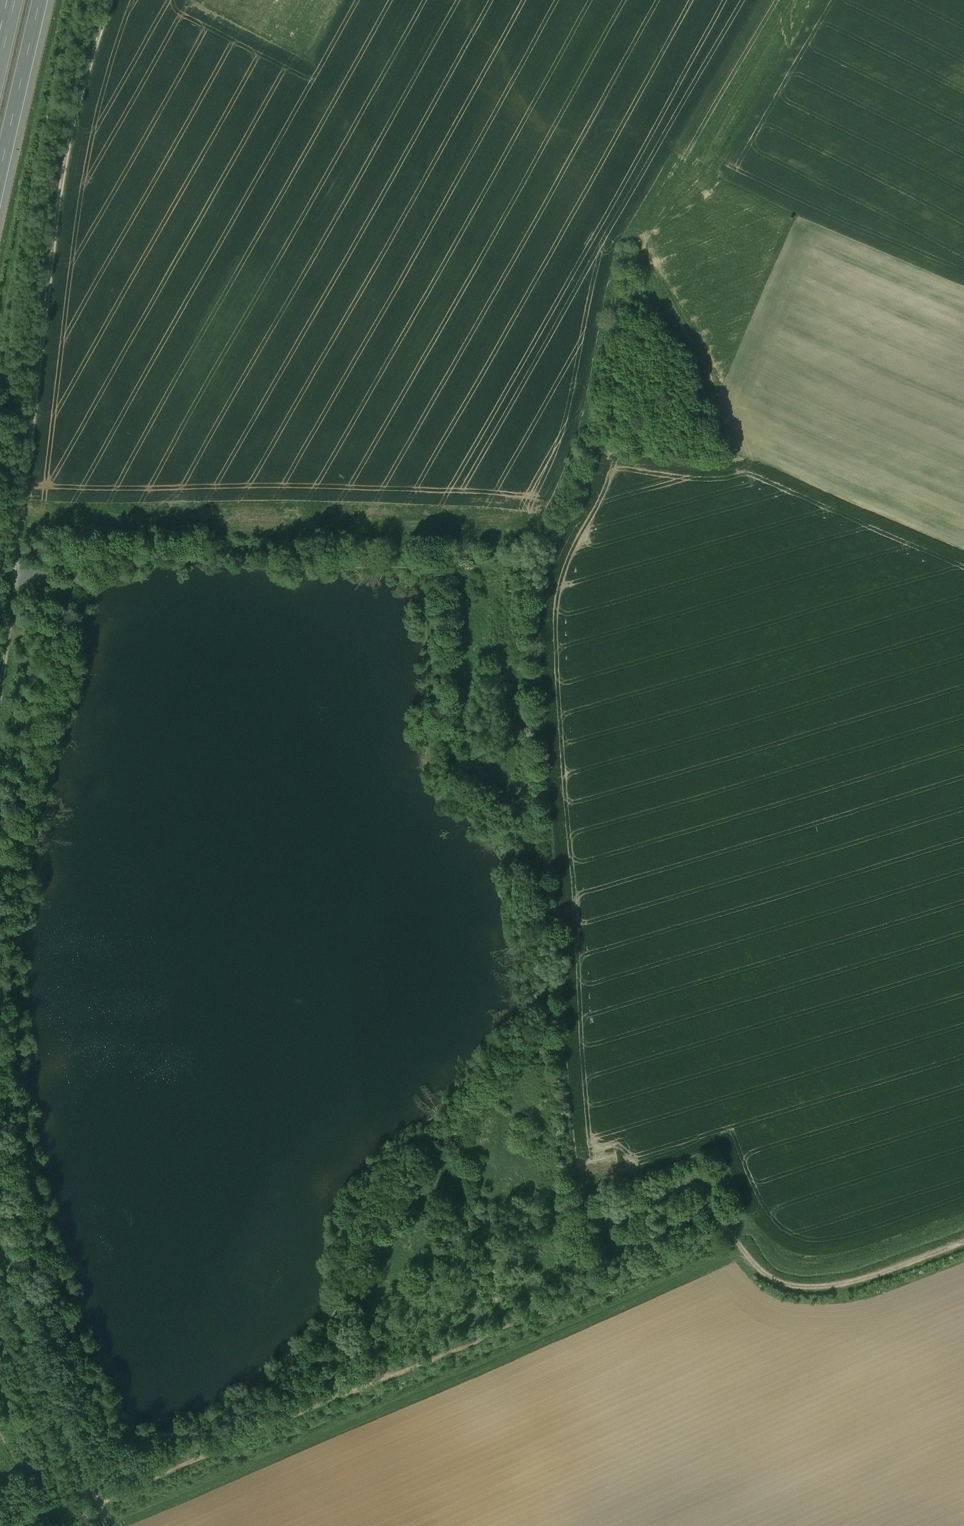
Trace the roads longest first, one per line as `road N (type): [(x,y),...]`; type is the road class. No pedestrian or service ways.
road 1 (track): [(110,0),(60,183),(0,691)]
road 2 (motorway): [(0,175),(40,0)]

